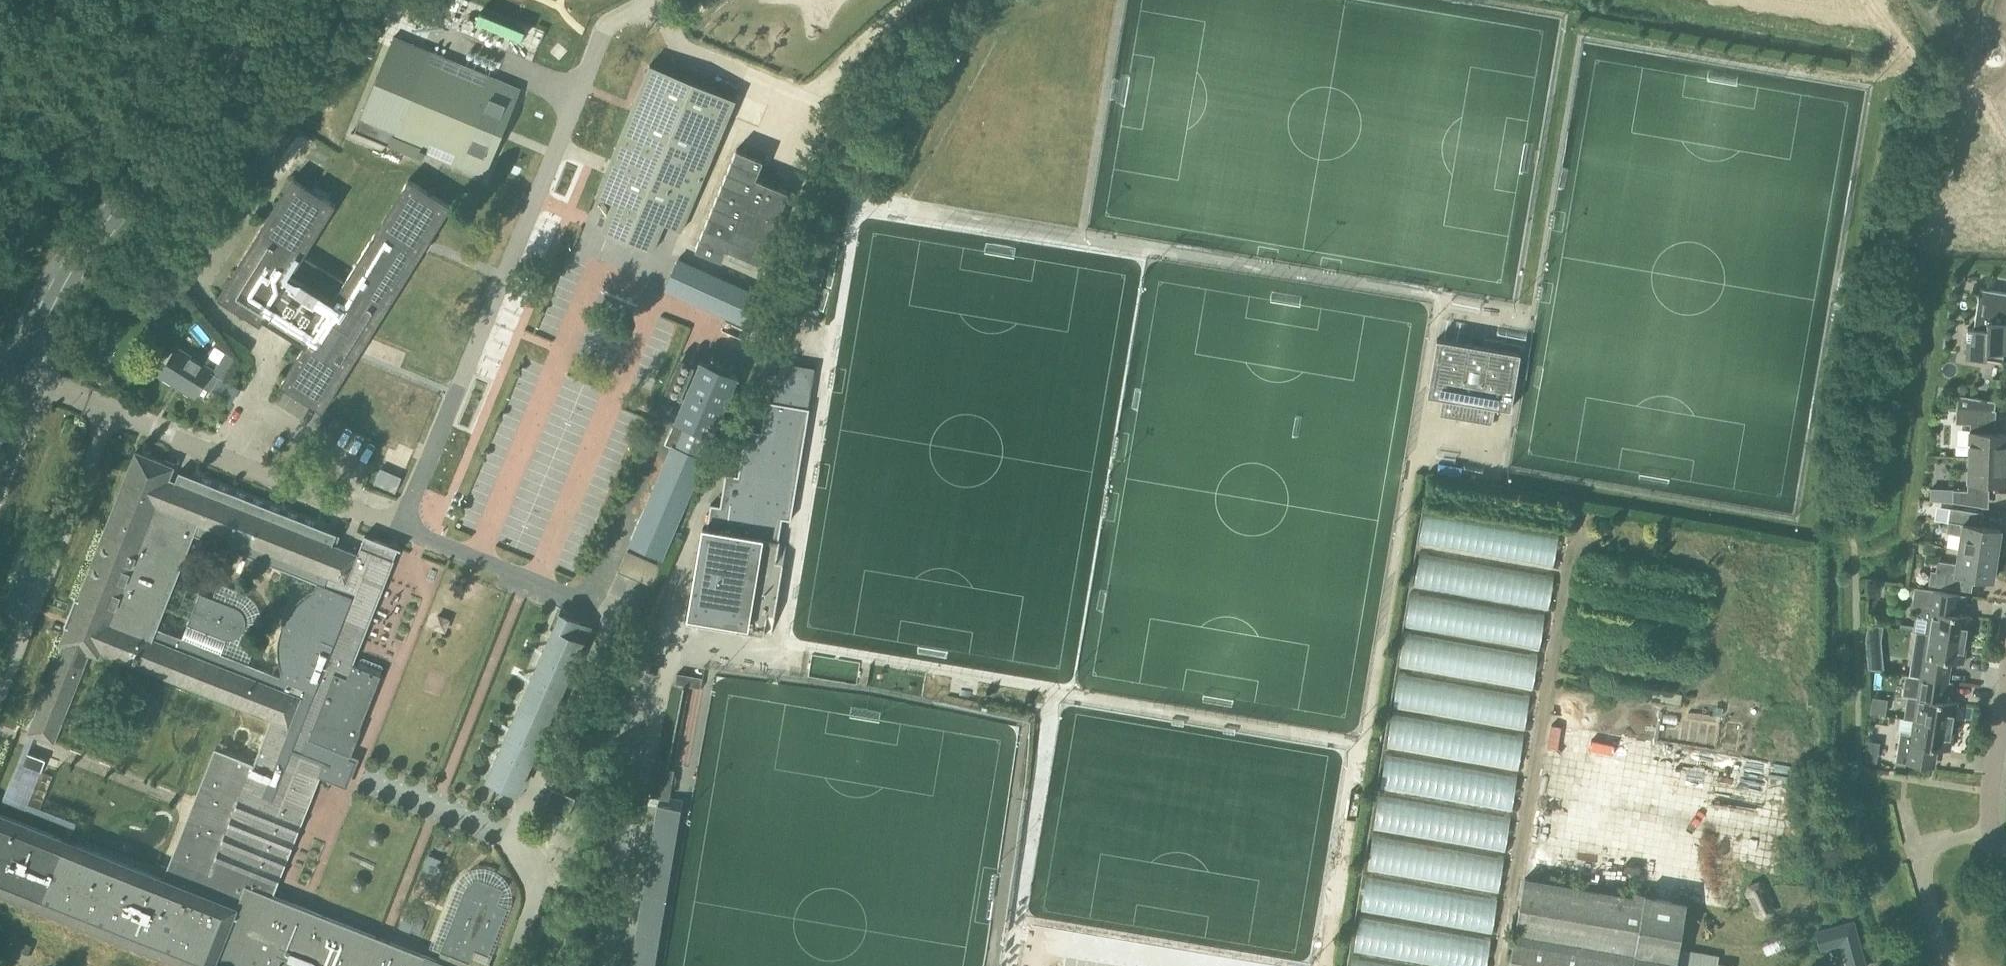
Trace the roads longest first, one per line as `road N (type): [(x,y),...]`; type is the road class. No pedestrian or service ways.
road 1 (secondary): [(0,440),(86,250),(286,0)]

